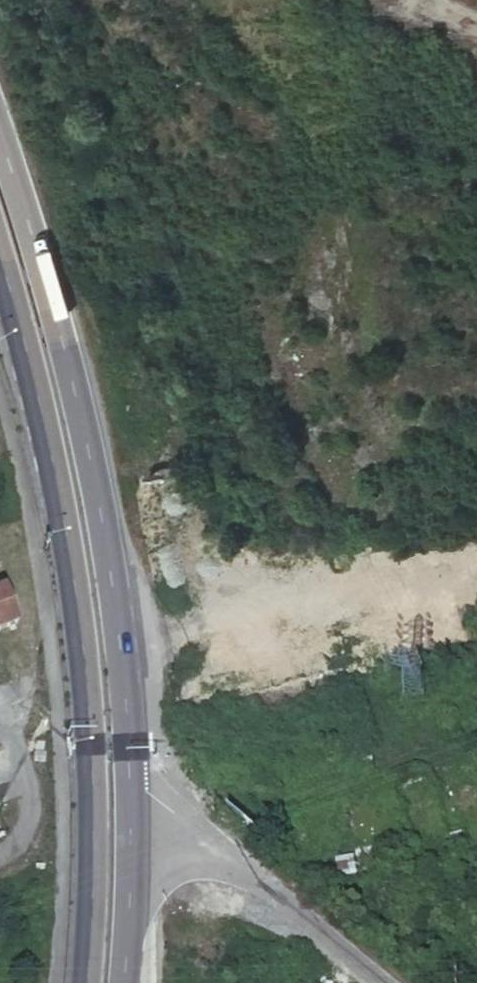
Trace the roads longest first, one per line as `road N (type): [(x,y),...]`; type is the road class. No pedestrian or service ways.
road 1 (primary): [(0,262),(54,469),(74,586),(95,842),(86,982)]
road 2 (primary): [(129,791),(116,620),(90,464),(0,138)]
road 3 (unclassified): [(381,982),(147,793),(129,791)]
road 4 (track): [(410,758),(334,791),(212,796),(165,807)]
road 5 (primary): [(124,982),(129,791)]
road 6 (residential): [(0,855),(23,833),(30,795),(0,717)]

